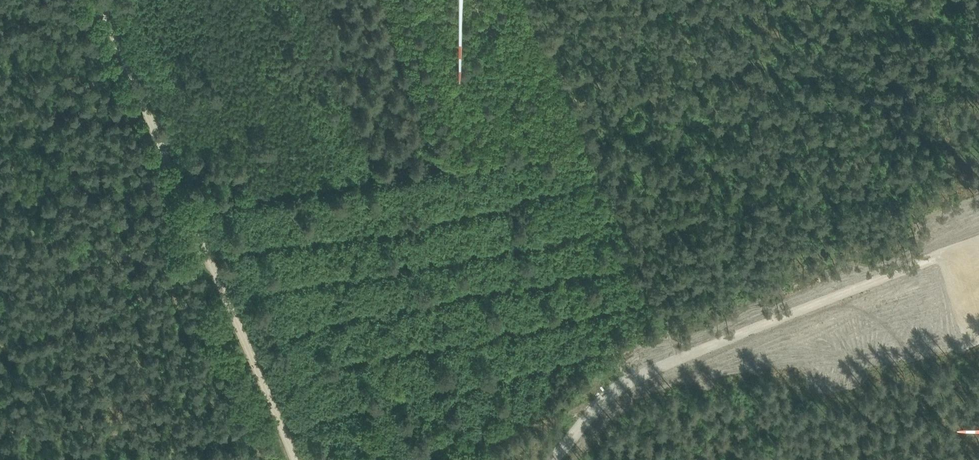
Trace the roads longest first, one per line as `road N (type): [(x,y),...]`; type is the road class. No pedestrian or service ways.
road 1 (track): [(98,0),(297,459)]
road 2 (track): [(552,459),(624,379),(744,325),(978,245)]
road 3 (track): [(372,134),(276,154),(168,162)]

